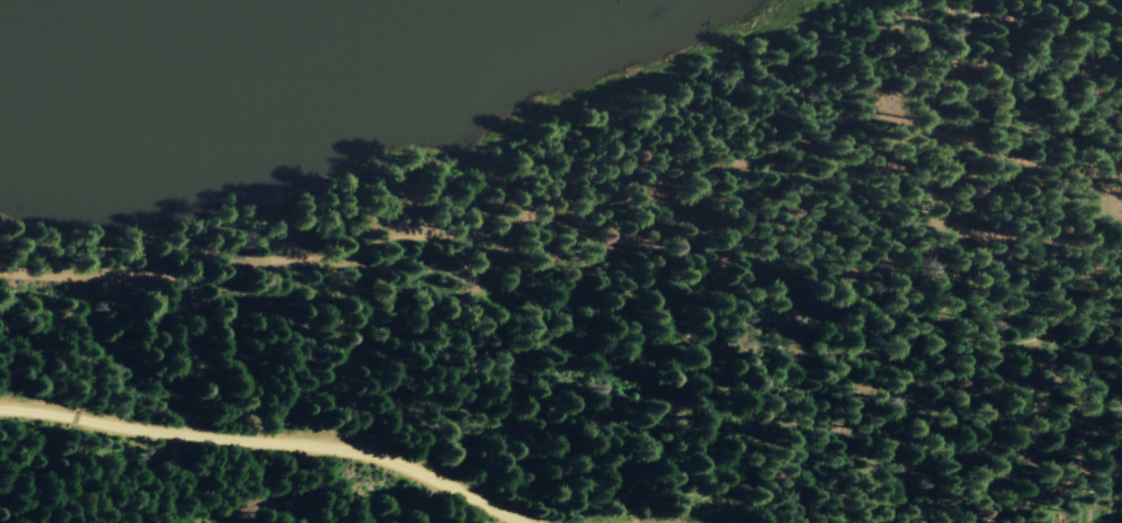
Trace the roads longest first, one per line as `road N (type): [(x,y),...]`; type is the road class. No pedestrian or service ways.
road 1 (track): [(1121,180),(1022,115),(919,105),(850,119),(673,182),(510,219),(183,271),(0,266)]
road 2 (track): [(567,522),(521,512),(358,441),(174,424),(0,395)]

